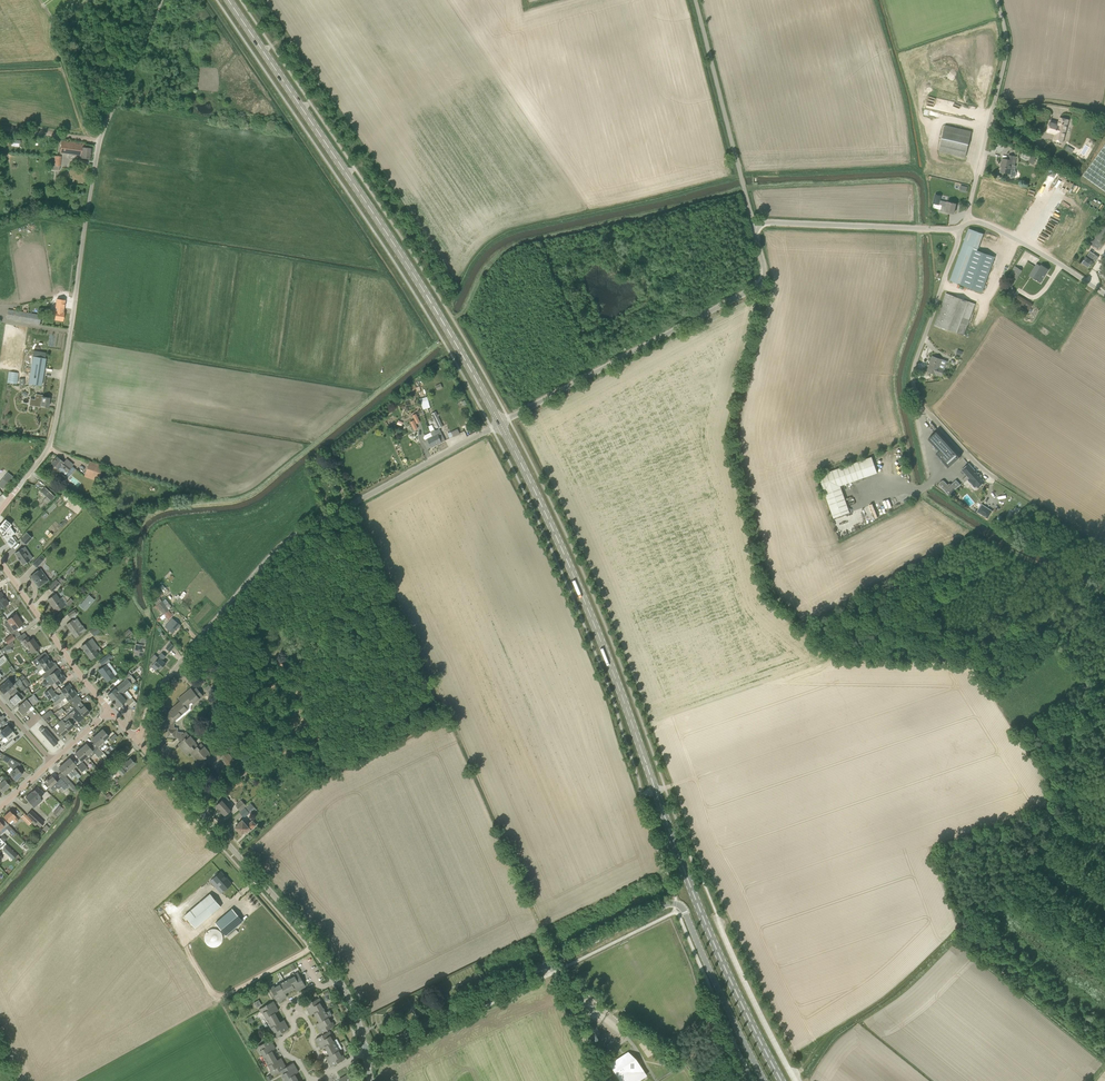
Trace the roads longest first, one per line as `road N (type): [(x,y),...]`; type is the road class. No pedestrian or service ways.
road 1 (primary): [(781,1080),(716,949),(584,601),(500,424)]
road 2 (track): [(1001,688),(974,658),(836,658),(779,601),(737,431),(766,278)]
road 3 (unclassified): [(0,511),(50,445),(97,147),(162,0)]
road 4 (tertiary): [(365,1055),(675,904),(764,1080)]
road 5 (primary): [(500,424),(446,326),(228,0)]
road 6 (unclassified): [(138,742),(160,687),(280,549),(500,424)]
road 7 (tertiary): [(365,1055),(354,1005),(318,947),(138,742)]
road 8 (unclassified): [(500,424),(757,286),(766,278),(754,227)]
road 9 (unclassified): [(999,480),(966,454),(915,388),(964,225)]
road 10 (unclassified): [(754,227),(695,0)]
road 11 (unclassified): [(964,225),(1006,57),(997,0)]
road 12 (track): [(920,489),(930,501),(1104,598)]
road 13 (unclassified): [(964,225),(754,227)]
road 14 (residential): [(329,1074),(295,1000),(283,1006),(294,1031),(278,1040),(310,1080)]
road 15 (unclassified): [(109,711),(0,559)]
road 16 (unclassified): [(796,1080),(716,914)]
road 17 (unclassified): [(1104,294),(987,224),(964,225)]
road 18 (track): [(1104,551),(999,480)]

